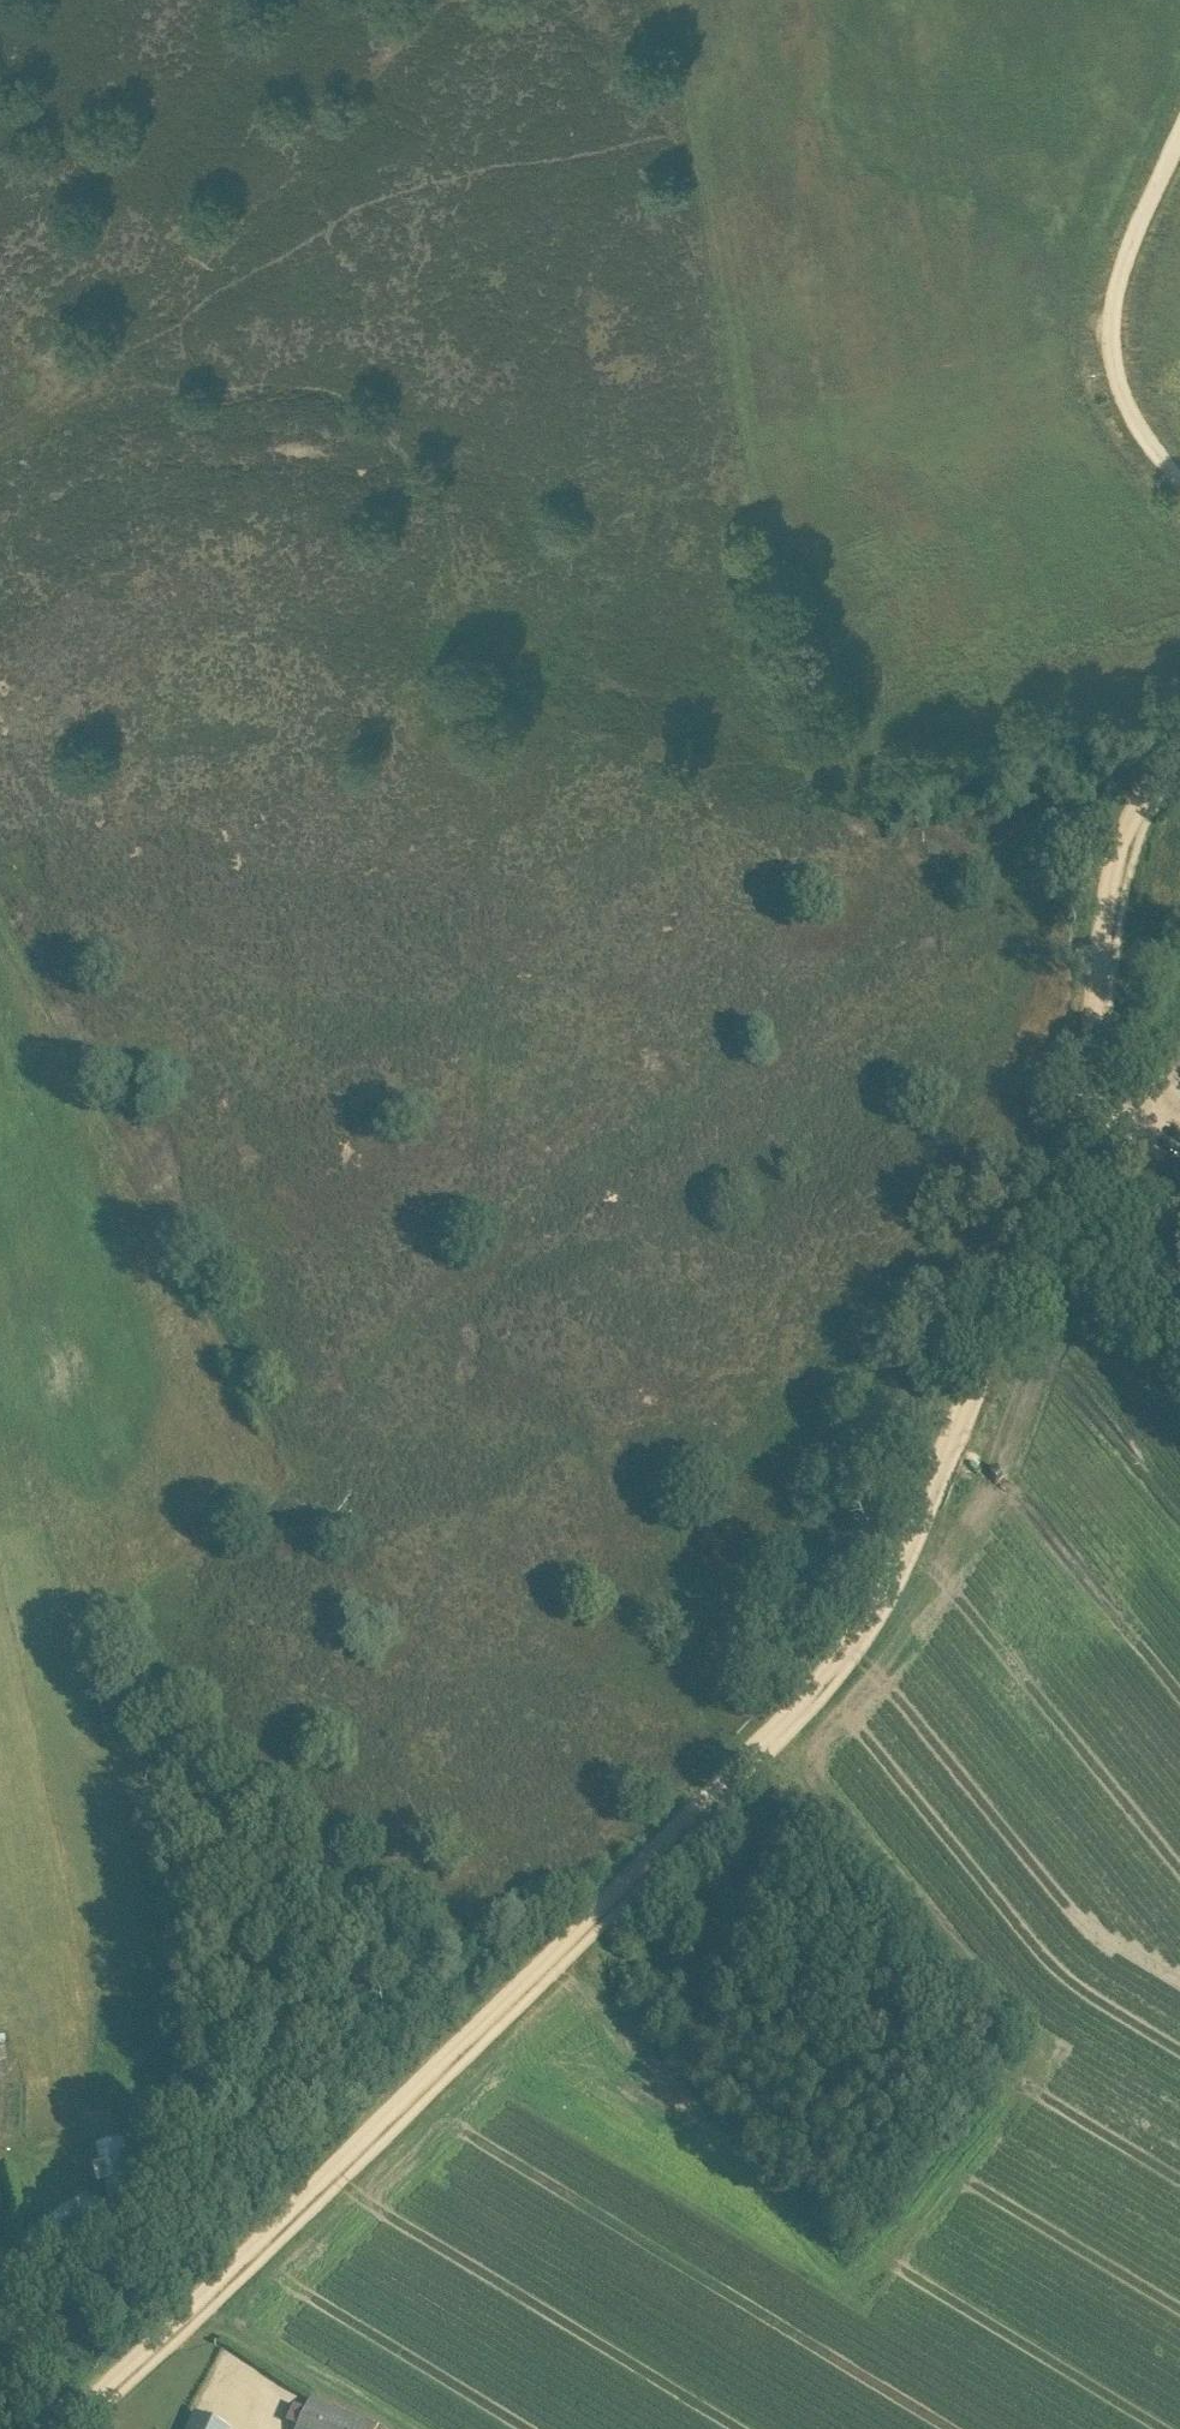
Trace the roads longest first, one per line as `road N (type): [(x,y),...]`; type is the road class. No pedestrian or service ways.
road 1 (track): [(46,2428),(264,2227),(826,1672),(893,1587),(998,1333),(1076,1088)]
road 2 (track): [(1179,490),(1142,455),(1113,373),(1137,230),(1179,146)]
road 3 (track): [(1076,1088),(1103,985),(1110,863),(1128,804),(1179,736)]
road 4 (track): [(1080,1073),(1101,1079),(1174,1133),(1179,1124)]

